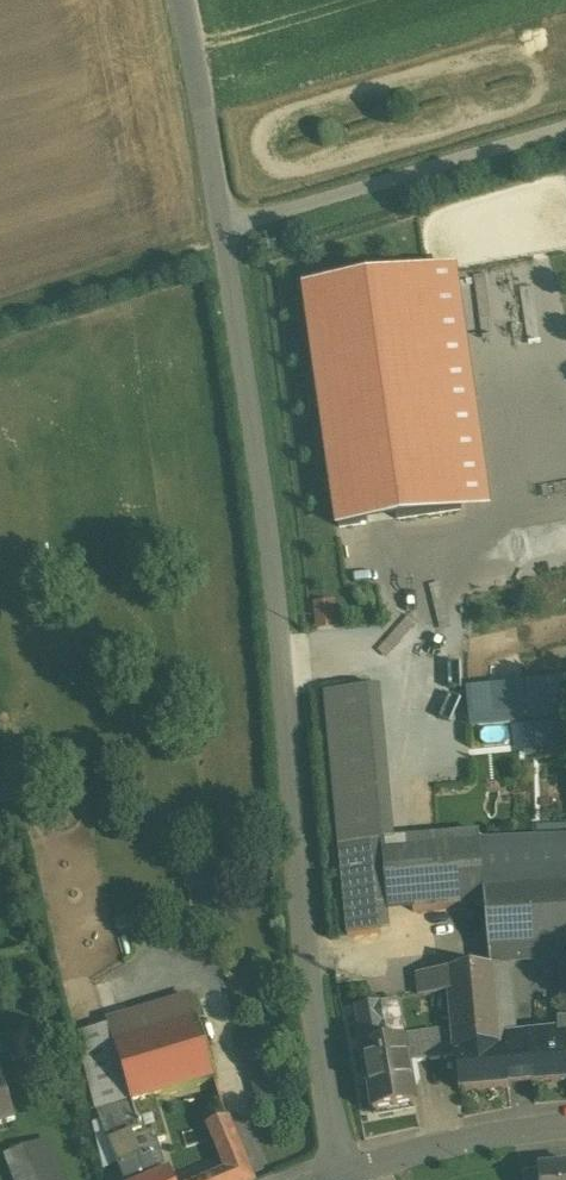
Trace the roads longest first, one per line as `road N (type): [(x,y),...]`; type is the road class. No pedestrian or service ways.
road 1 (tertiary): [(342,1169),(296,881),(220,239),(176,0)]
road 2 (track): [(0,305),(220,239),(240,223),(565,130)]
road 3 (residential): [(342,1169),(468,1136),(565,1123)]

